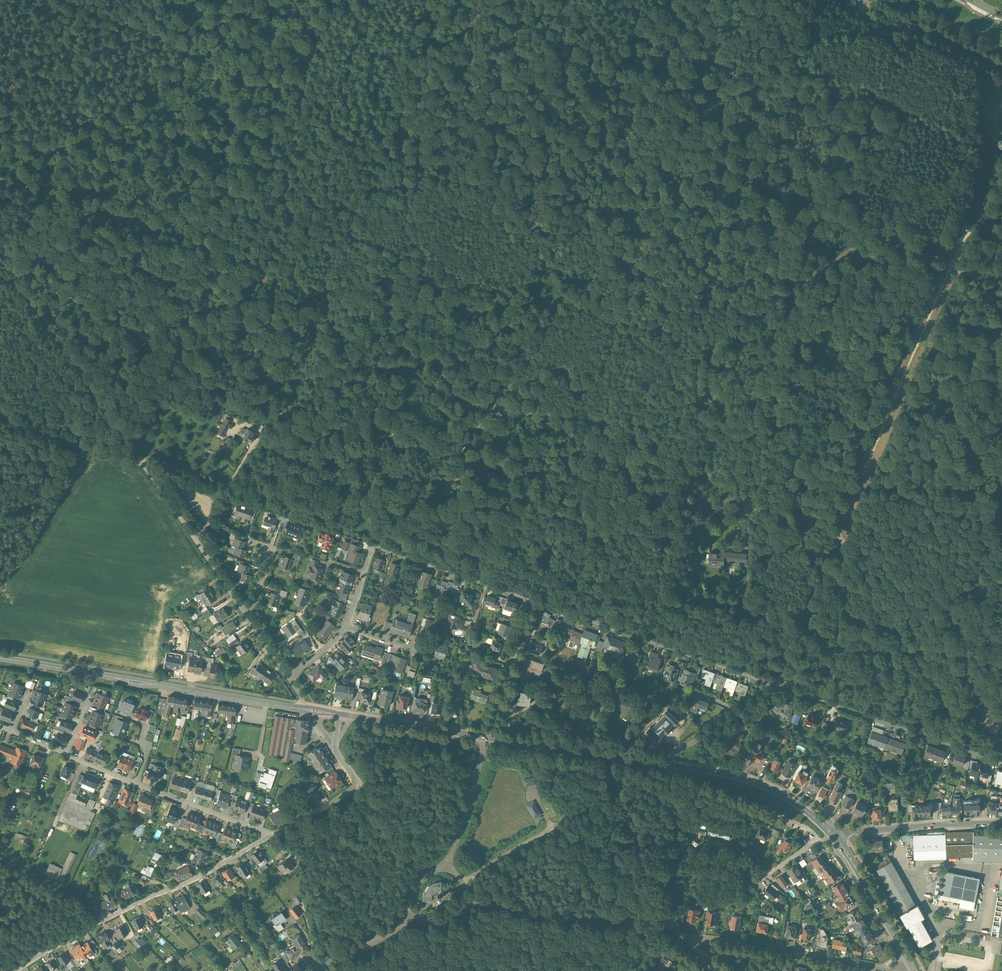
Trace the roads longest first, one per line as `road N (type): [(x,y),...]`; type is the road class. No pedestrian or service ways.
road 1 (track): [(951,265),(901,239),(875,239),(763,311),(587,232),(489,209),(433,224),(367,294),(372,305),(403,306),(642,391)]
road 2 (track): [(255,398),(312,426),(361,437),(499,415),(593,420),(710,461),(843,525),(905,639),(1001,741)]
road 3 (track): [(1001,527),(642,391),(593,420),(529,601)]
road 4 (track): [(1001,487),(924,382),(763,311),(642,391)]
road 5 (track): [(786,660),(951,265)]
road 6 (track): [(174,359),(289,103),(381,137)]
road 7 (track): [(57,0),(289,103),(338,0)]
road 8 (track): [(228,486),(533,589)]
road 9 (tertiary): [(313,970),(394,925),(420,881),(449,859),(485,738)]
road 10 (secondary): [(0,659),(302,709)]
road 11 (track): [(286,277),(0,178)]
road 12 (track): [(381,137),(286,375),(255,398)]
road 13 (residential): [(270,835),(0,727)]
road 14 (residential): [(270,835),(15,970)]
road 15 (residential): [(288,676),(137,456)]
road 16 (residential): [(775,685),(529,601)]
road 17 (residential): [(1001,764),(775,685)]
road 18 (track): [(0,253),(132,450)]
road 19 (track): [(863,242),(846,196),(851,152),(778,69)]
road 20 (track): [(0,275),(89,308),(174,359)]
road 21 (secondary): [(665,763),(766,787),(832,833)]
road 22 (secondary): [(485,738),(665,763)]
road 23 (residential): [(1001,823),(832,833)]
road 24 (residential): [(529,601),(374,546)]
road 25 (secondary): [(832,833),(914,970)]
road 26 (track): [(443,0),(409,37),(381,137)]
road 27 (residential): [(892,970),(789,952),(748,970)]
road 28 (track): [(778,69),(769,82),(741,77),(673,0)]
road 29 (secondary): [(340,715),(485,738)]
road 30 (residential): [(485,738),(529,601)]
road 31 (track): [(0,407),(132,450)]
road 32 (residential): [(665,763),(775,685)]
road 33 (track): [(381,137),(426,154),(433,224)]

